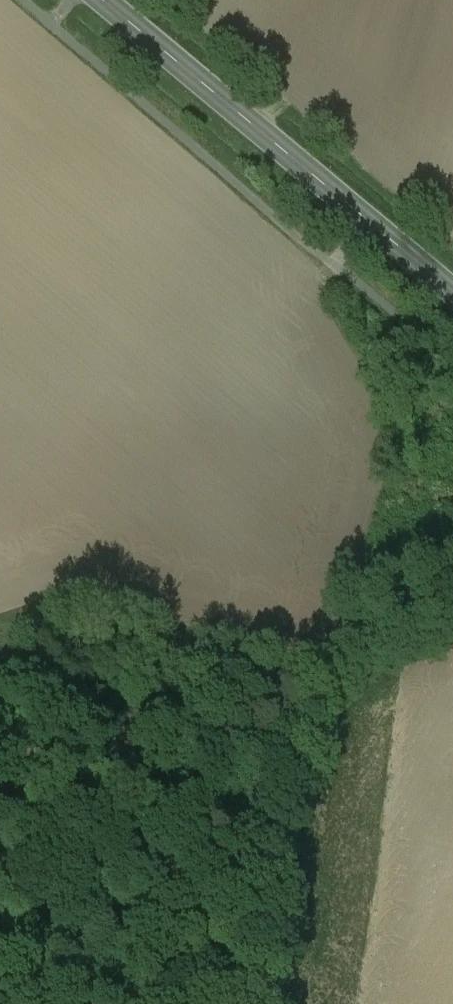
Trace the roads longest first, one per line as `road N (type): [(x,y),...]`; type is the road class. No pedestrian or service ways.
road 1 (secondary): [(452,292),(100,0)]

